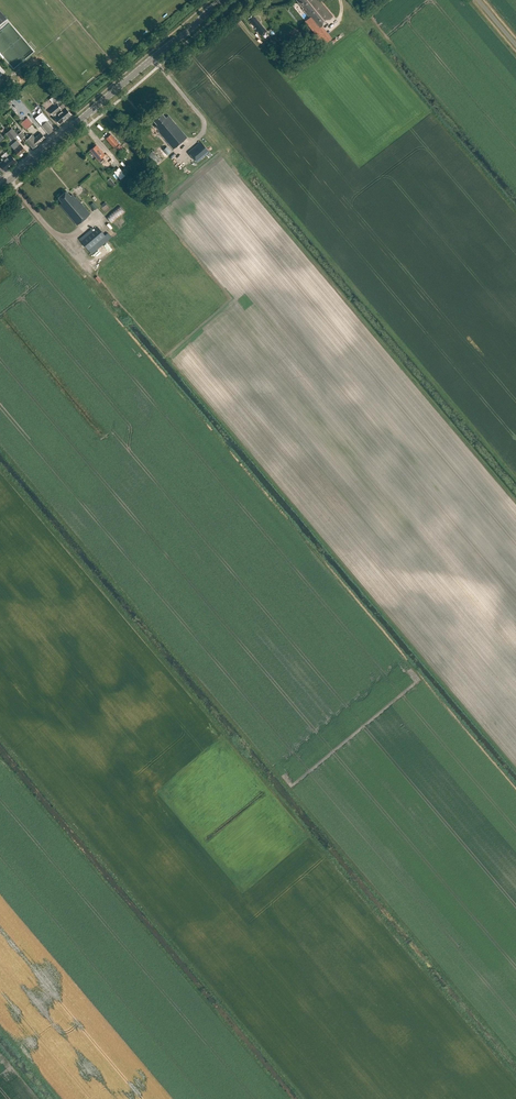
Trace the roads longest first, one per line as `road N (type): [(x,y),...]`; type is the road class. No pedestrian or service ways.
road 1 (tertiary): [(0,188),(221,0)]

